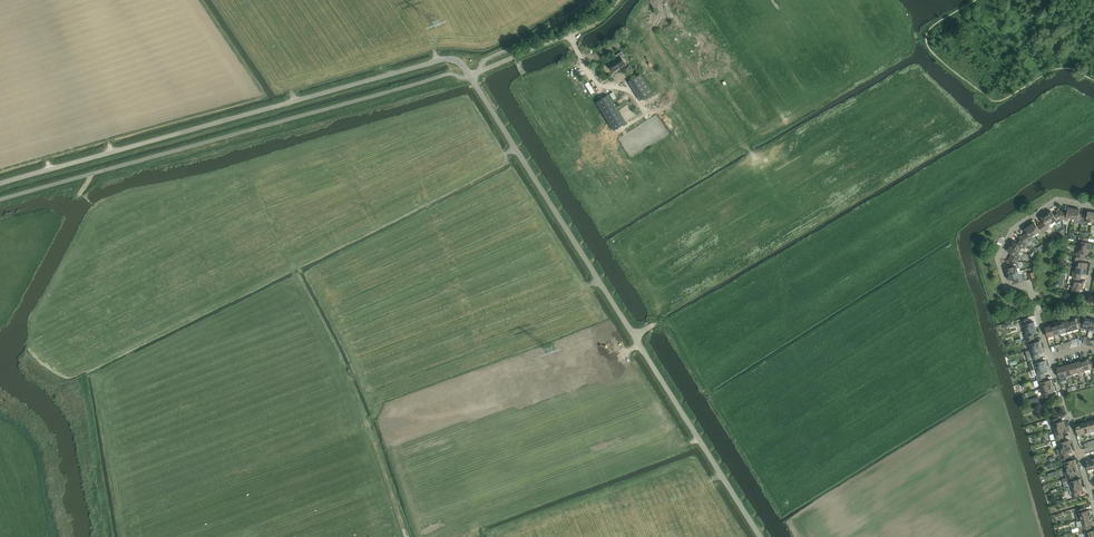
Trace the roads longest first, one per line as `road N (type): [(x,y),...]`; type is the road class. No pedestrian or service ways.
road 1 (unclassified): [(760,536),(471,76)]
road 2 (unclassified): [(0,184),(438,61),(458,62),(471,76)]
road 3 (residential): [(1051,358),(1028,285),(1008,292),(998,258),(1013,229),(1055,202),(1093,207)]
road 4 (unclassified): [(471,76),(590,25),(618,0)]

